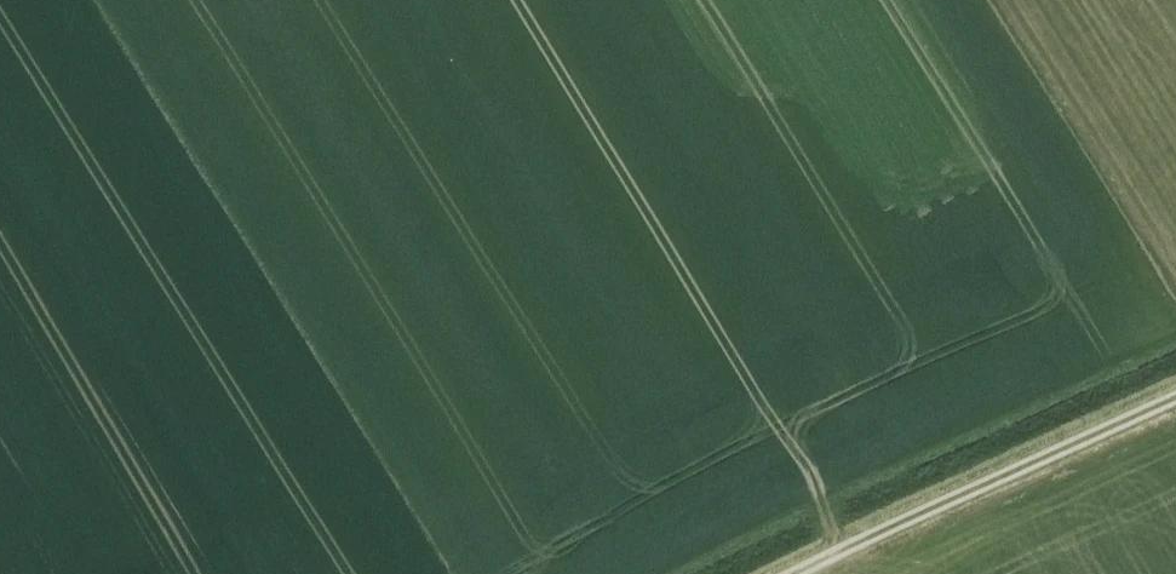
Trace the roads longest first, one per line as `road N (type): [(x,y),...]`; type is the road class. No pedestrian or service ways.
road 1 (track): [(780,573),(1175,389)]

